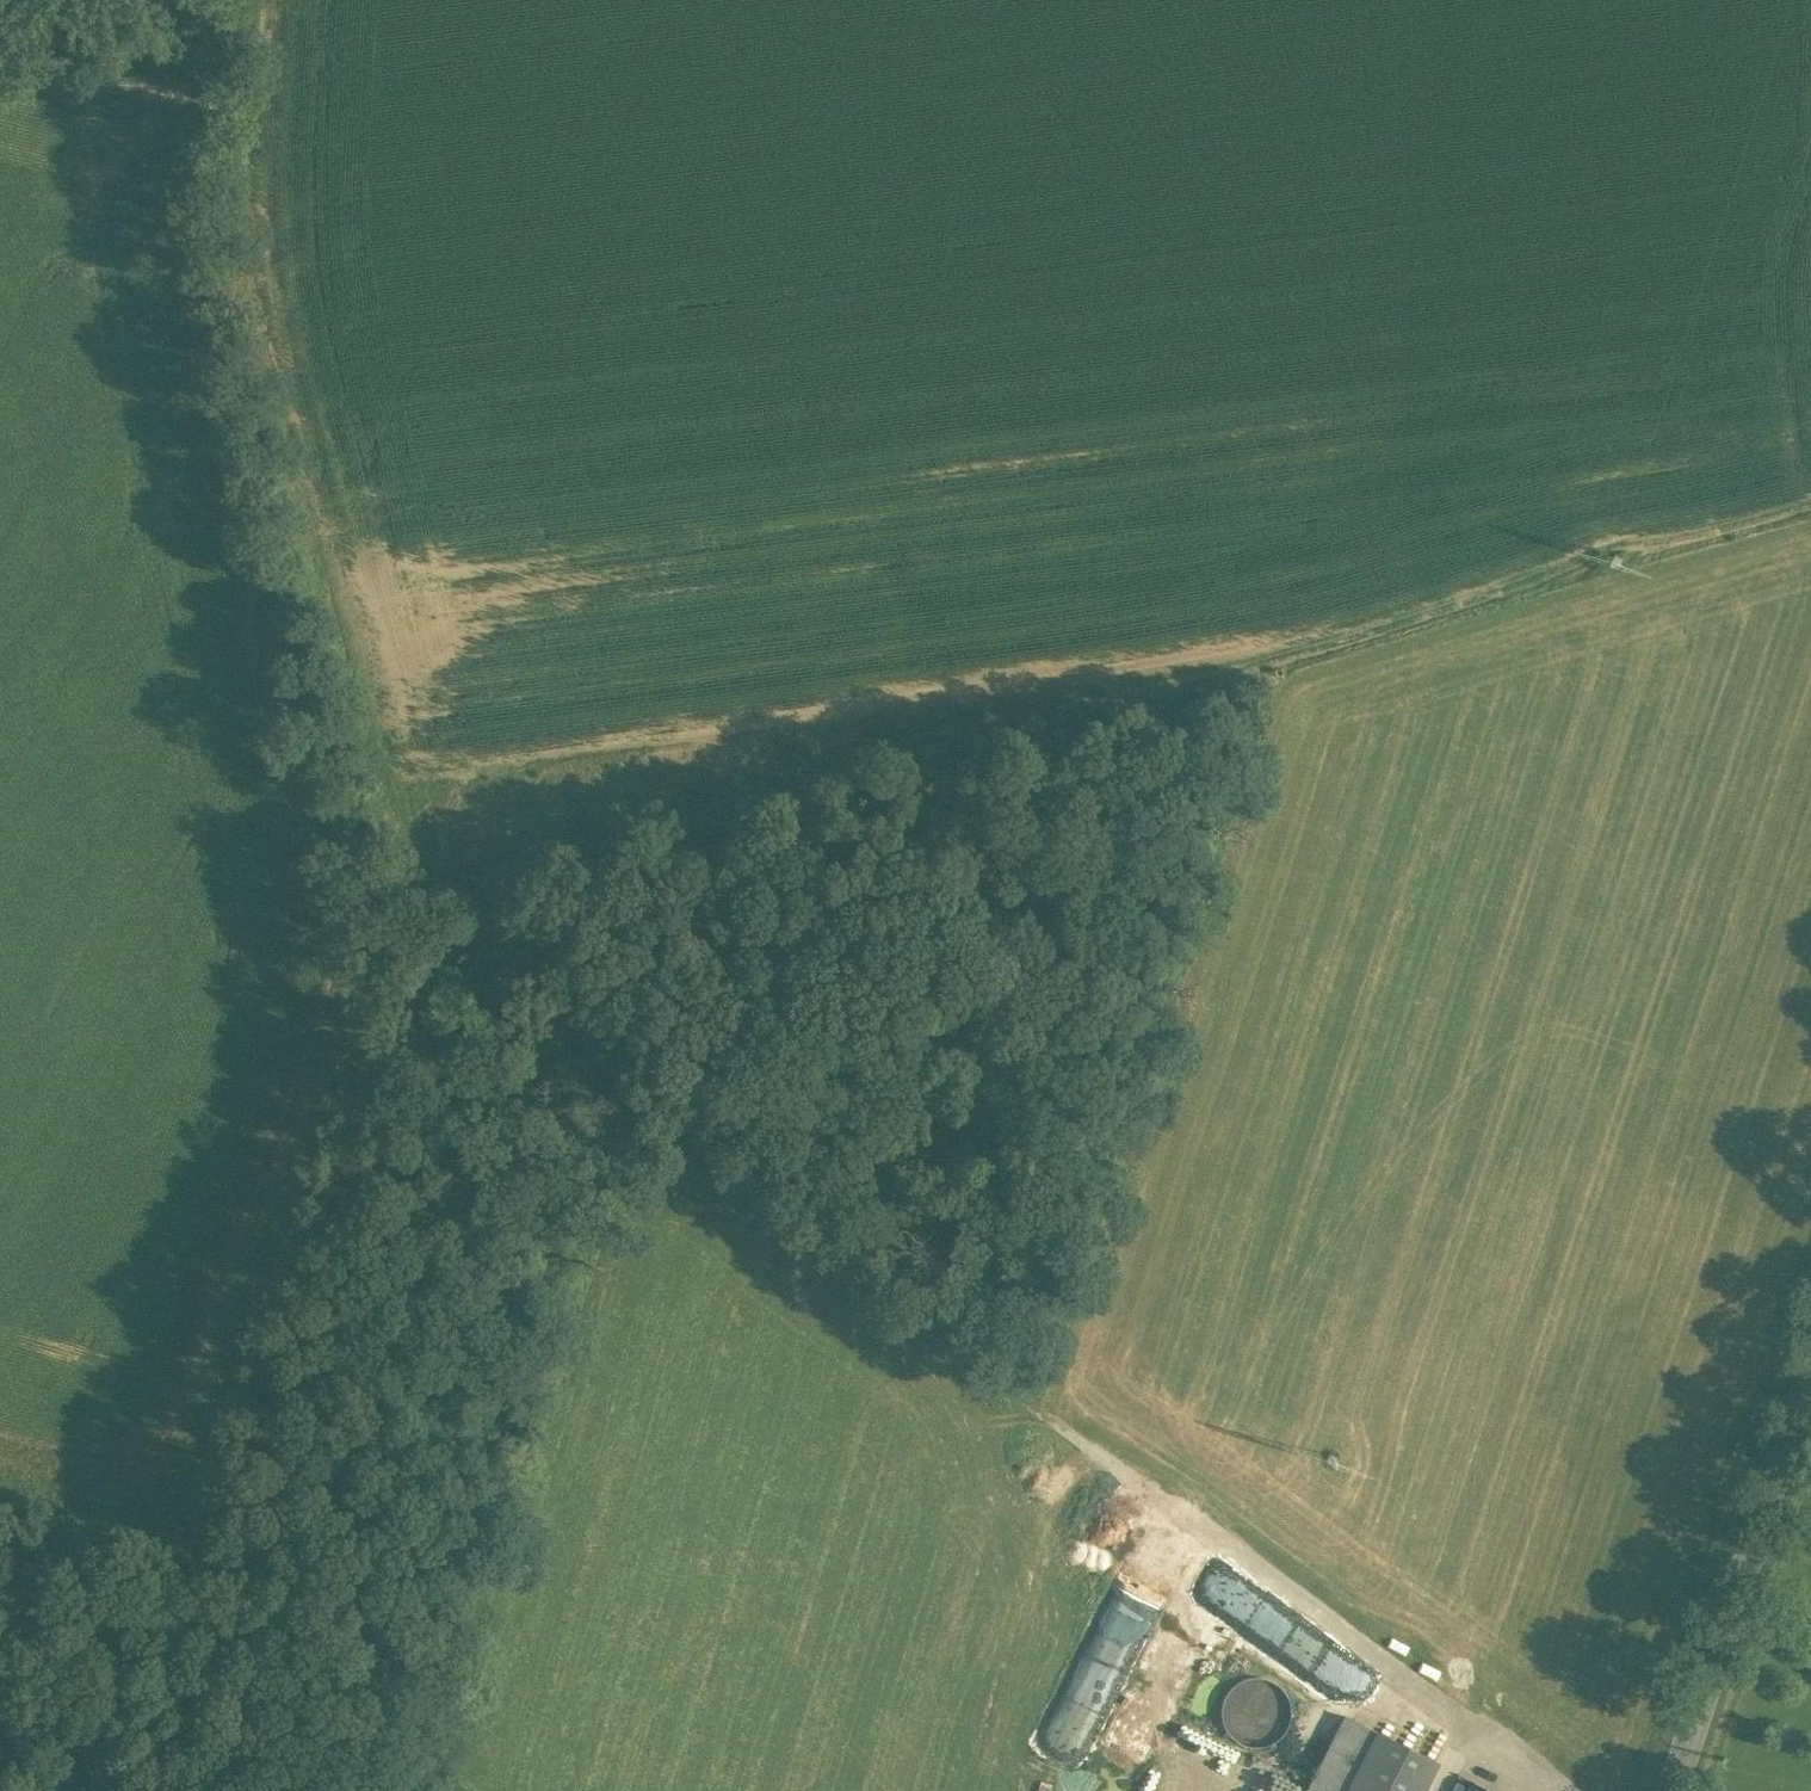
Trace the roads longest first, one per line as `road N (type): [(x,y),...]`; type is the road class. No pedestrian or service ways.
road 1 (secondary): [(1675,1790),(1810,1378)]

